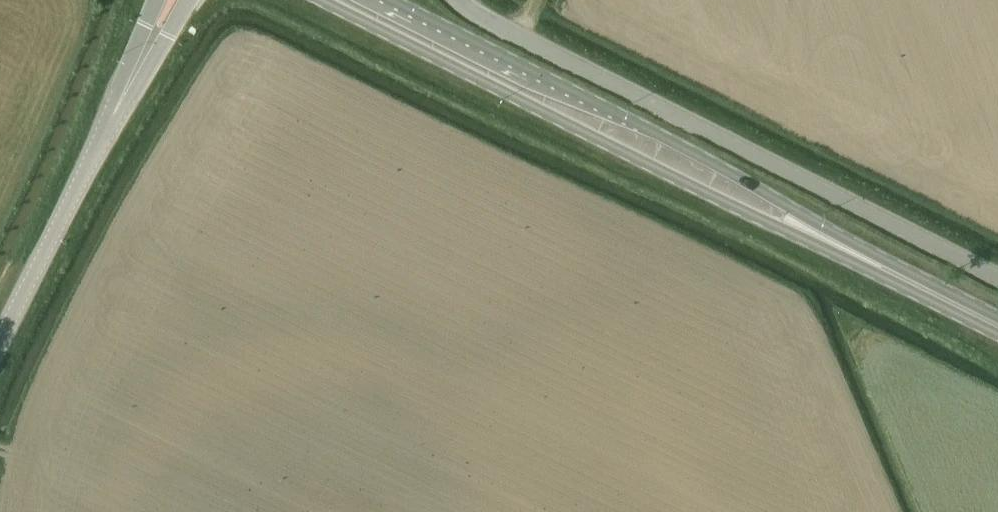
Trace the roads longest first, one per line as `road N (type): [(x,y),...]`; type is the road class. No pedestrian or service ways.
road 1 (primary): [(320,0),(863,268),(883,268)]
road 2 (unclassified): [(997,279),(458,0)]
road 3 (primary): [(883,268),(873,253),(726,169),(391,0)]
road 4 (unclassified): [(0,344),(113,115)]
road 5 (unclassified): [(113,115),(137,90),(188,0)]
road 6 (primary): [(997,326),(883,268)]
road 7 (unclassified): [(157,0),(113,115)]

